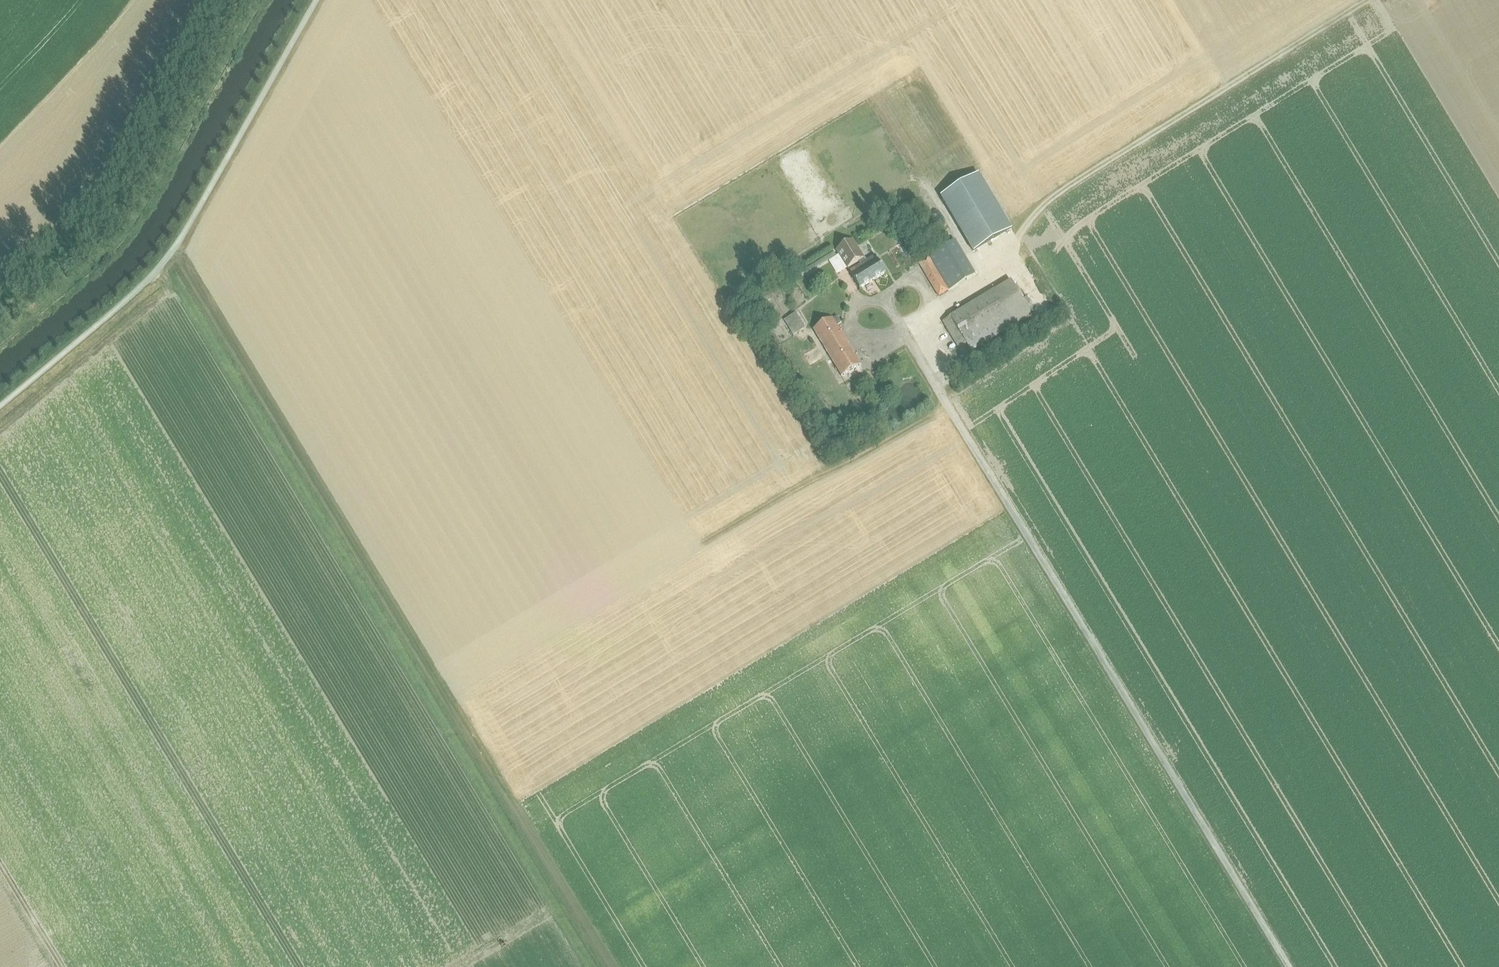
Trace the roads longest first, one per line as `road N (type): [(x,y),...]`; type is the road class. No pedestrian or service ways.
road 1 (unclassified): [(0,407),(151,280),(316,0)]

